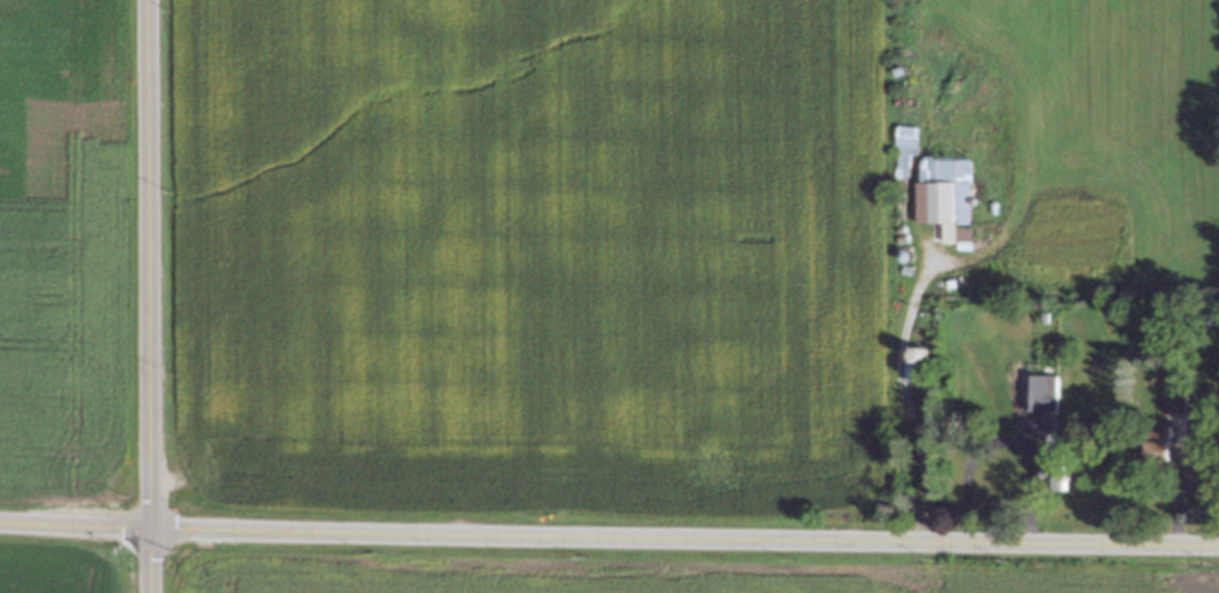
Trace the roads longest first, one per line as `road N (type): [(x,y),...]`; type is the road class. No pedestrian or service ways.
road 1 (tertiary): [(150,528),(1218,544)]
road 2 (tertiary): [(145,0),(150,592)]
road 3 (tertiary): [(0,522),(150,528)]

